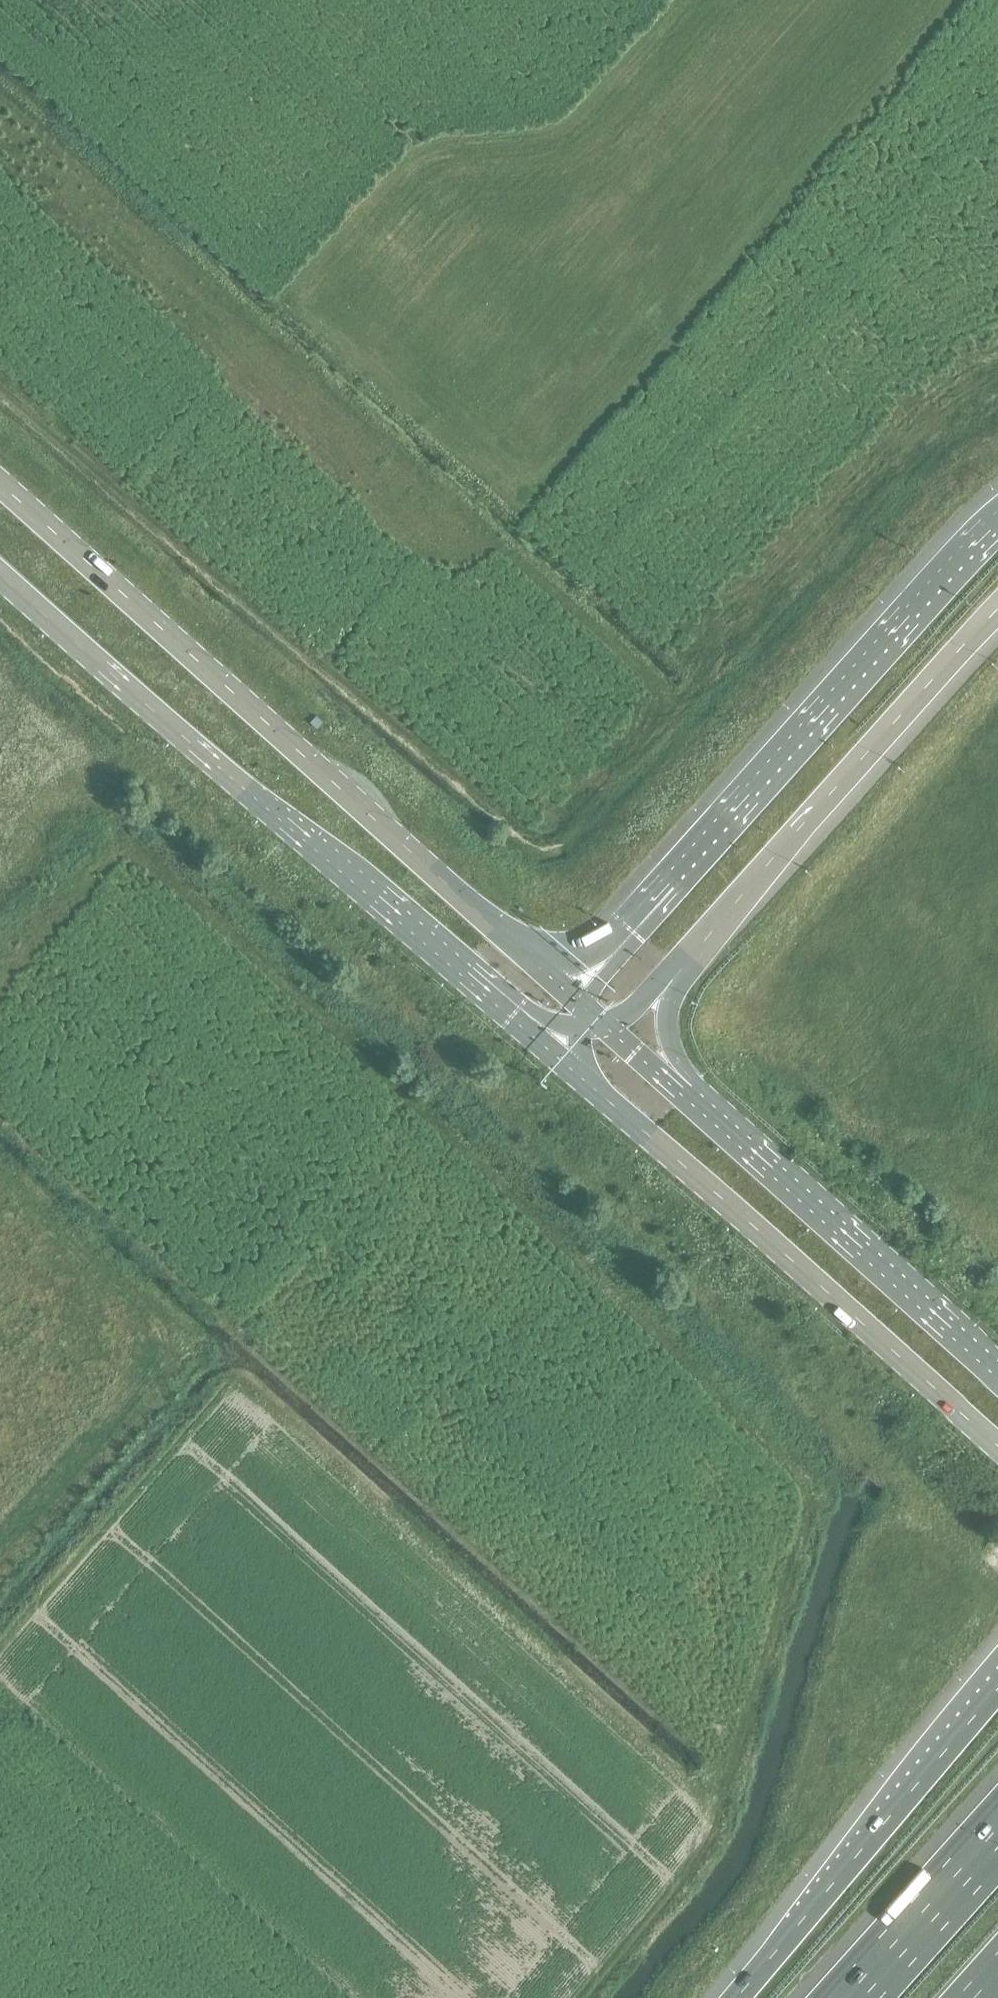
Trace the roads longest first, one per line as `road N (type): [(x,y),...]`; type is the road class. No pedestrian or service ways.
road 1 (secondary): [(569,994),(0,483)]
road 2 (secondary): [(0,572),(555,1054)]
road 3 (motorway): [(997,520),(569,994)]
road 4 (motorway): [(555,1054),(997,1442)]
road 5 (motorway): [(671,977),(997,611)]
road 6 (motorway): [(997,1375),(683,1095)]
road 7 (motorway): [(997,1686),(731,1997)]
road 8 (motorway): [(997,1828),(842,1997)]

